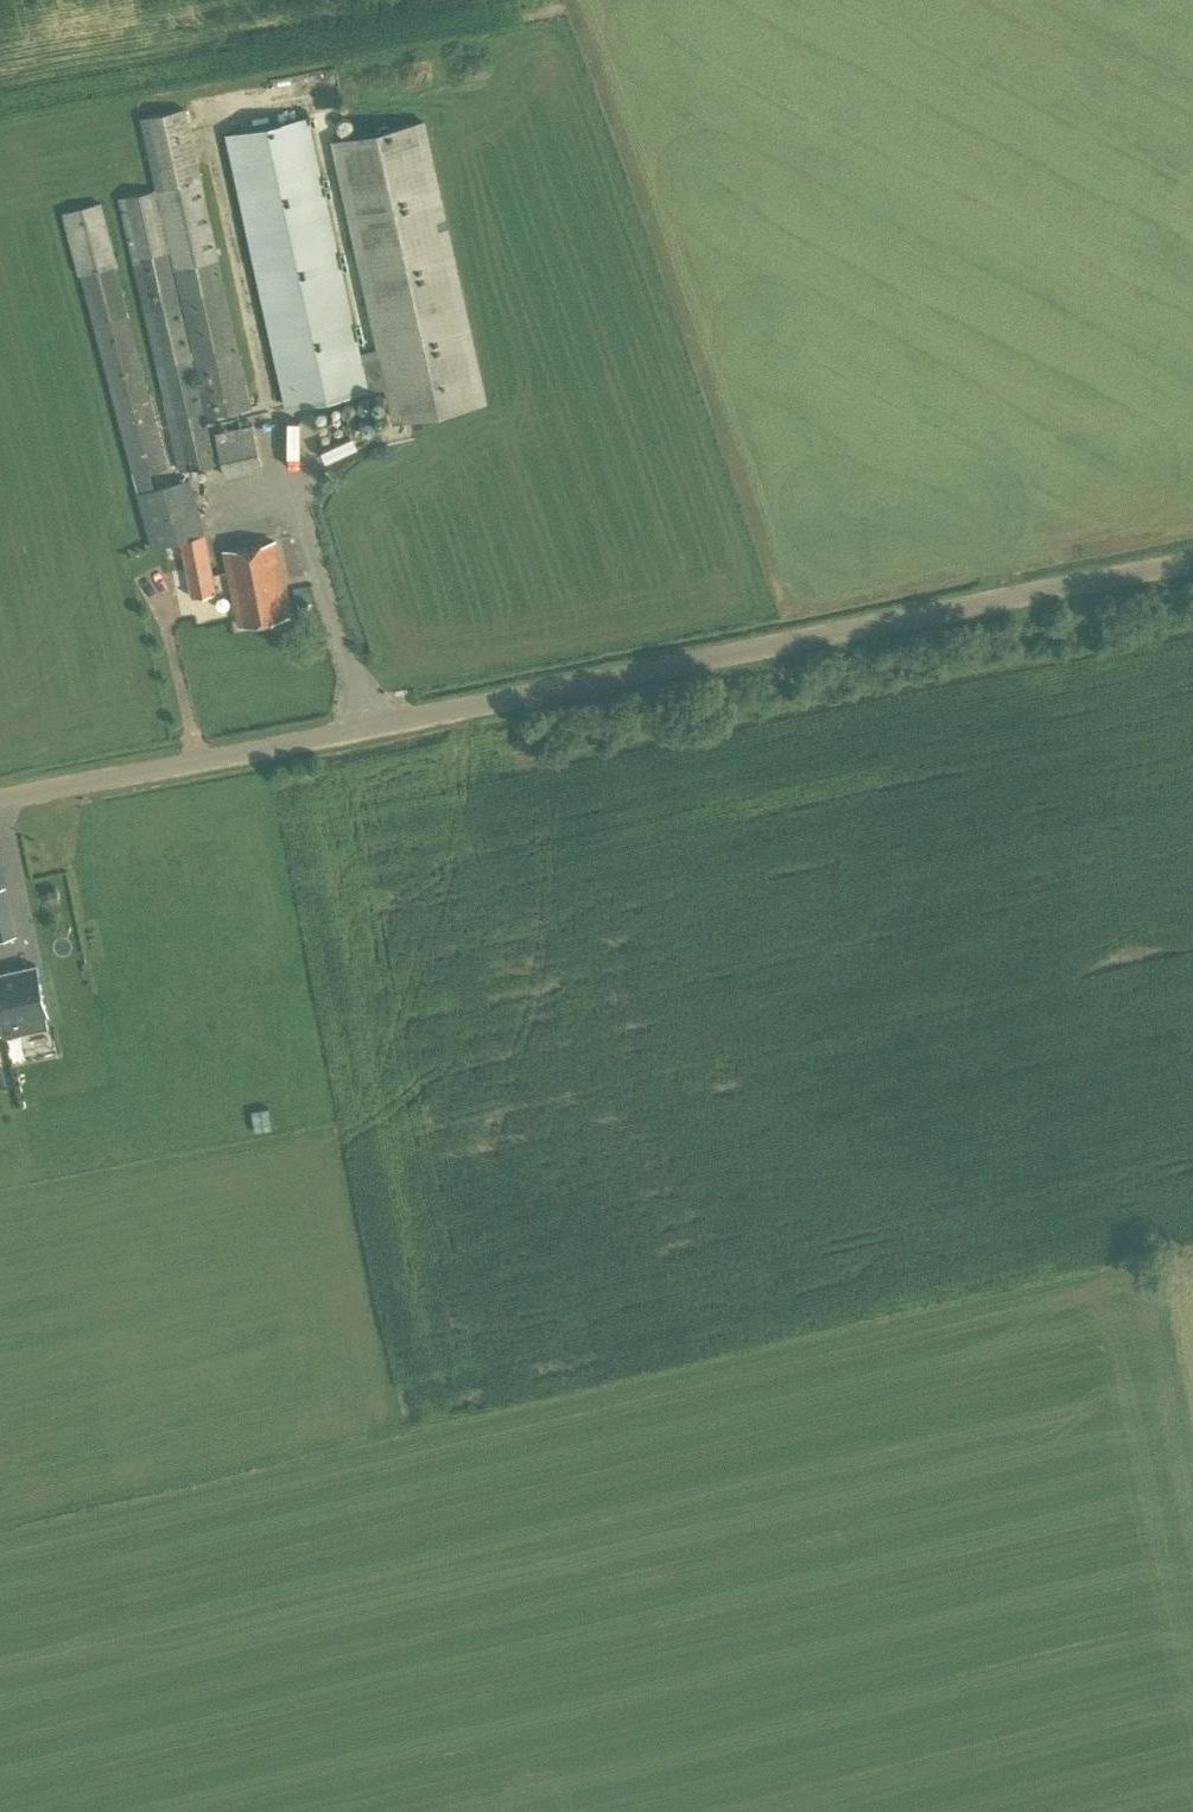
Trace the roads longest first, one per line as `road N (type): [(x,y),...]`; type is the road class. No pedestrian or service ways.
road 1 (unclassified): [(0,797),(1192,557)]

